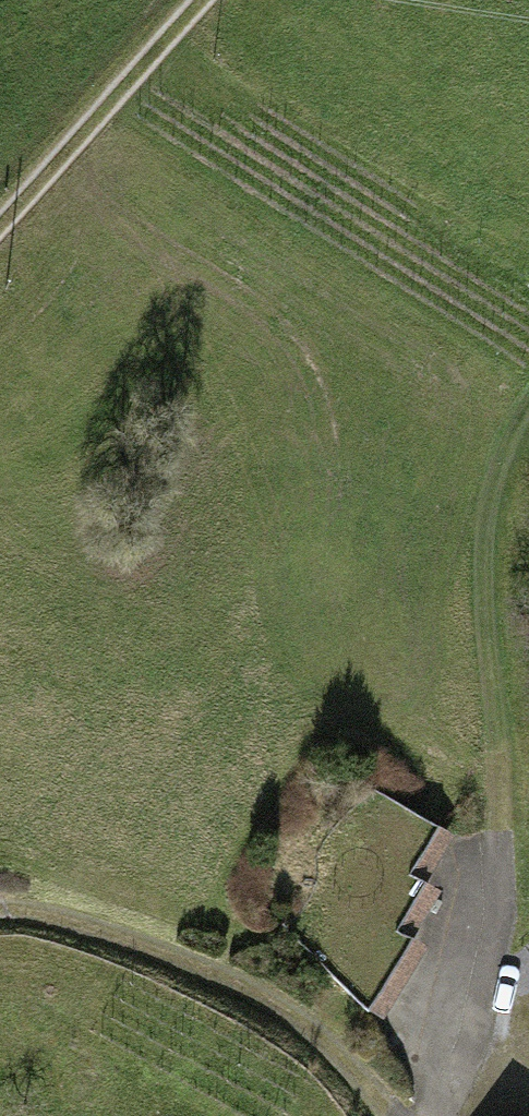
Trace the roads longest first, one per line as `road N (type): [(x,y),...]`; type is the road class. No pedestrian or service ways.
road 1 (track): [(0,897),(61,907),(253,986),(351,1054),(392,1115)]
road 2 (track): [(499,811),(482,570),(503,457),(528,411)]
road 3 (track): [(172,0),(0,165)]

